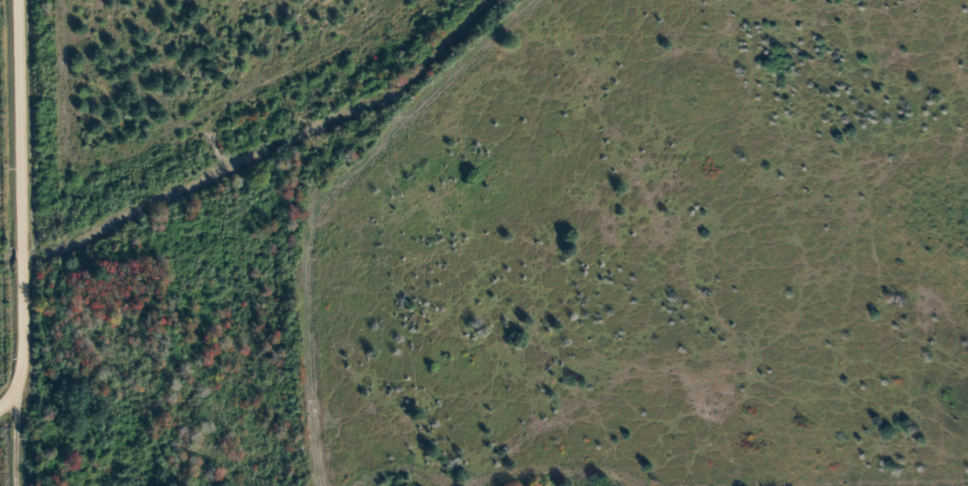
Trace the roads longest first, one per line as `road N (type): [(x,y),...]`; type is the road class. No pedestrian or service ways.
road 1 (tertiary): [(0,396),(23,383),(20,0)]

